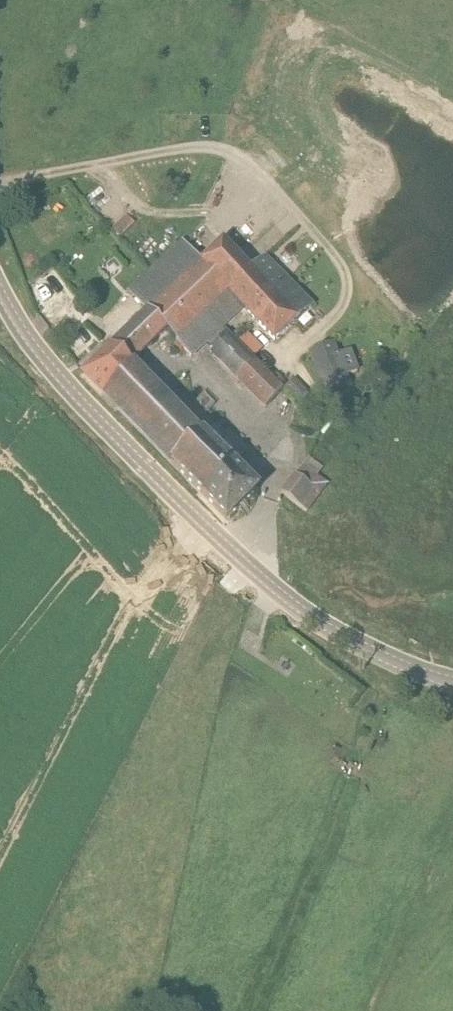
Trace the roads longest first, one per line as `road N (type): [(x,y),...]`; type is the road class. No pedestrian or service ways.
road 1 (tertiary): [(452,682),(348,636),(253,570),(76,394),(0,294)]
road 2 (track): [(369,1010),(452,806)]

